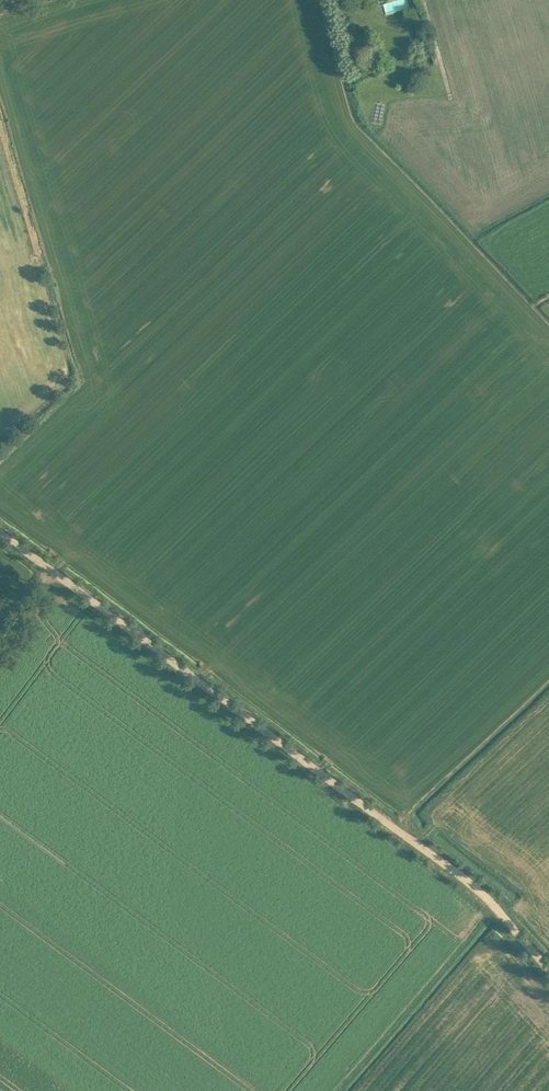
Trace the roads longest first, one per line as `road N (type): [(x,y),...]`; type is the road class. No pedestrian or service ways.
road 1 (track): [(548,966),(475,888),(0,533)]

